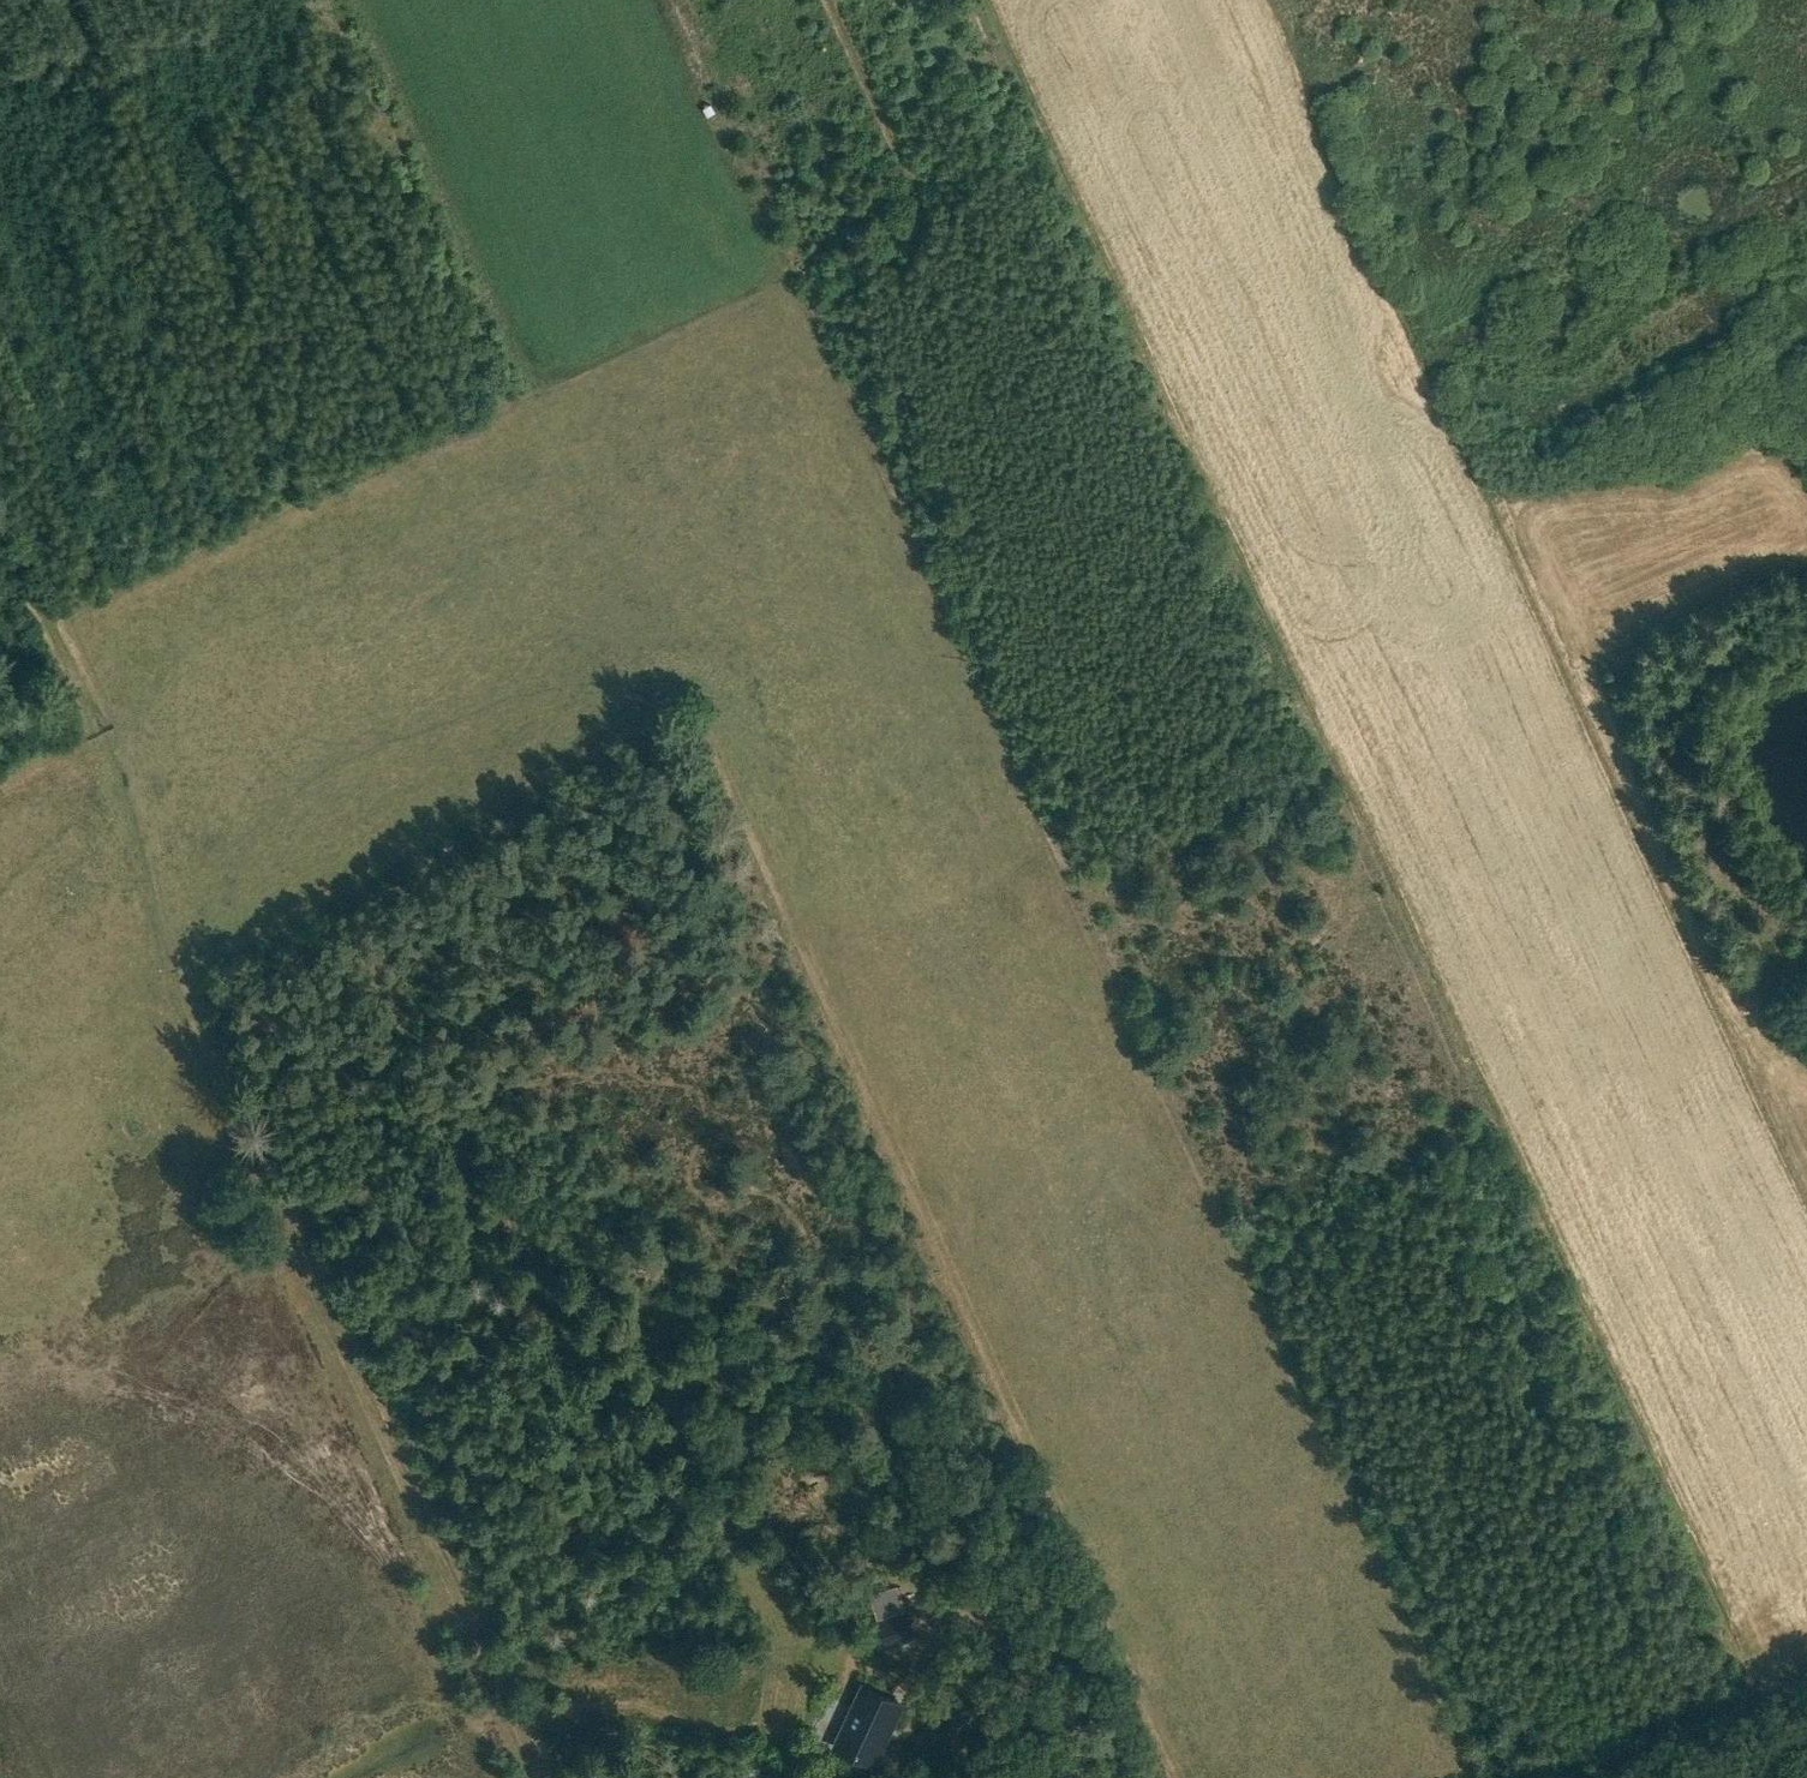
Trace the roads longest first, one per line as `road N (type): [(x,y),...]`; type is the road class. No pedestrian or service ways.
road 1 (track): [(0,494),(105,723),(213,1092),(519,1777)]
road 2 (track): [(1684,1777),(1806,1724)]

